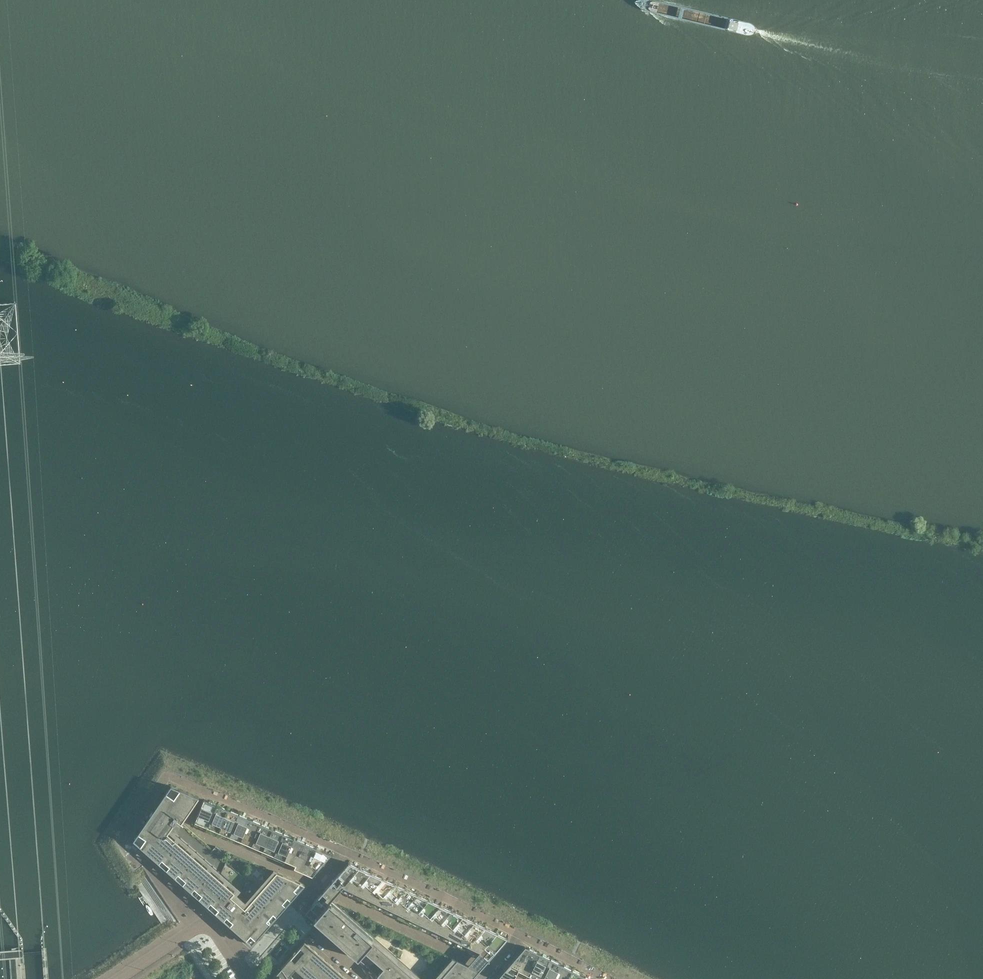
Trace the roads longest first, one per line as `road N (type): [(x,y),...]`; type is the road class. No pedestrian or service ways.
road 1 (residential): [(120,978),(203,924),(240,973)]

